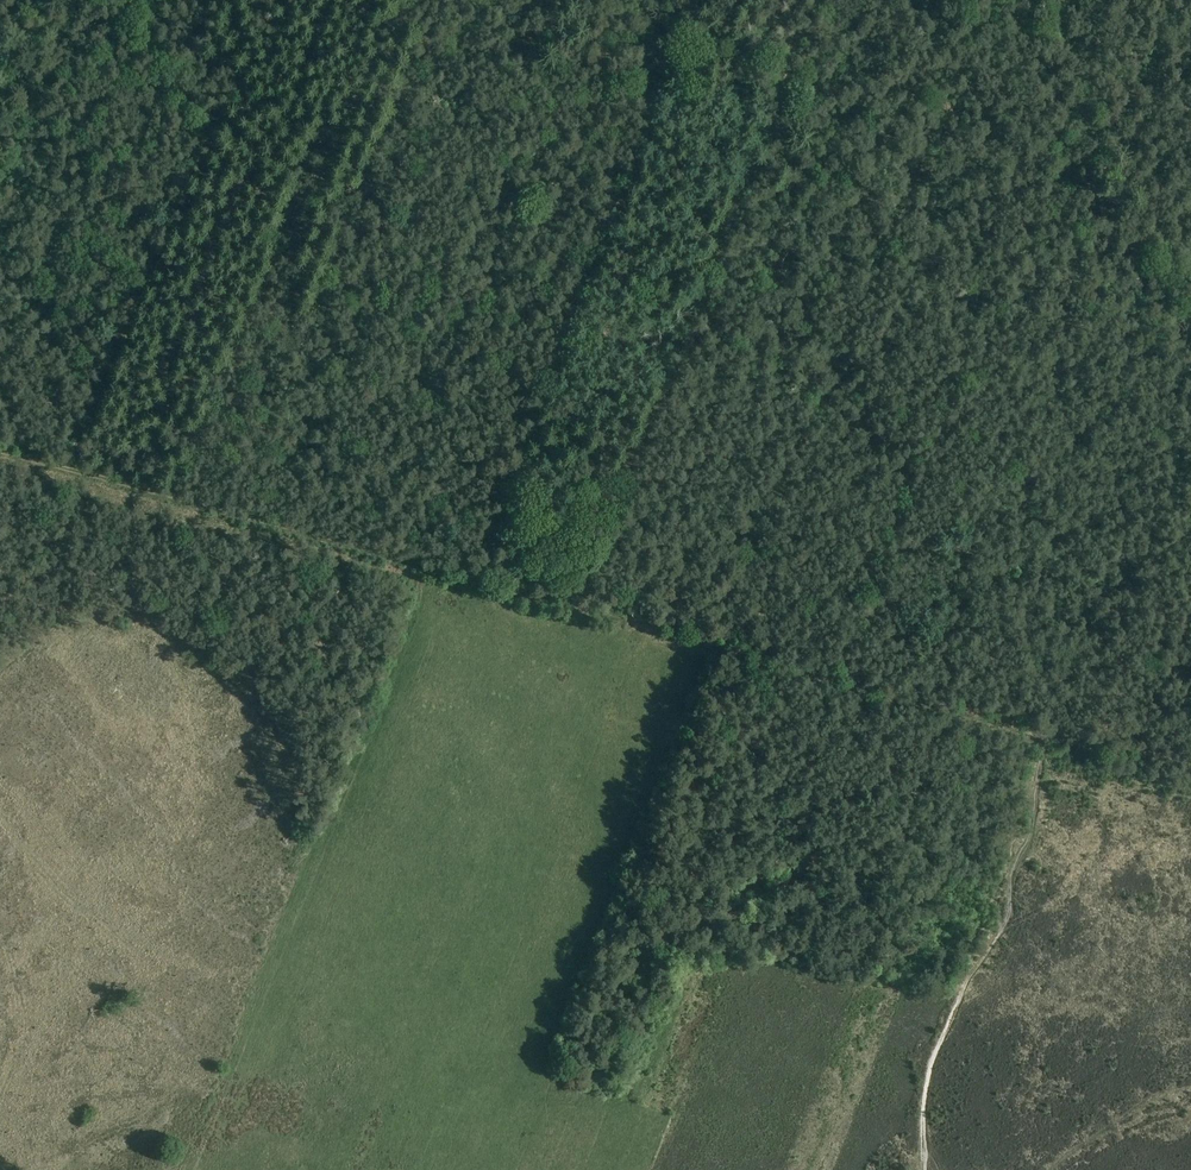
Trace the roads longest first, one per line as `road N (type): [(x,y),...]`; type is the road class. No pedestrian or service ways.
road 1 (track): [(1047,735),(1006,917),(936,1053),(924,1106),(924,1169)]

